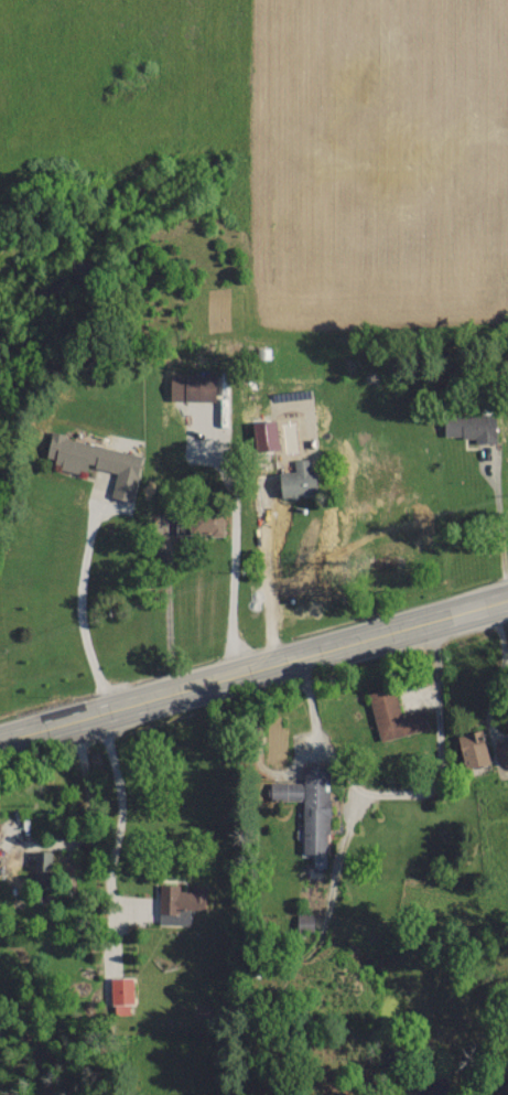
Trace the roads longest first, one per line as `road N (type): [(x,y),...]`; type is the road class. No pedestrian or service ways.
road 1 (primary): [(0,738),(507,598)]

